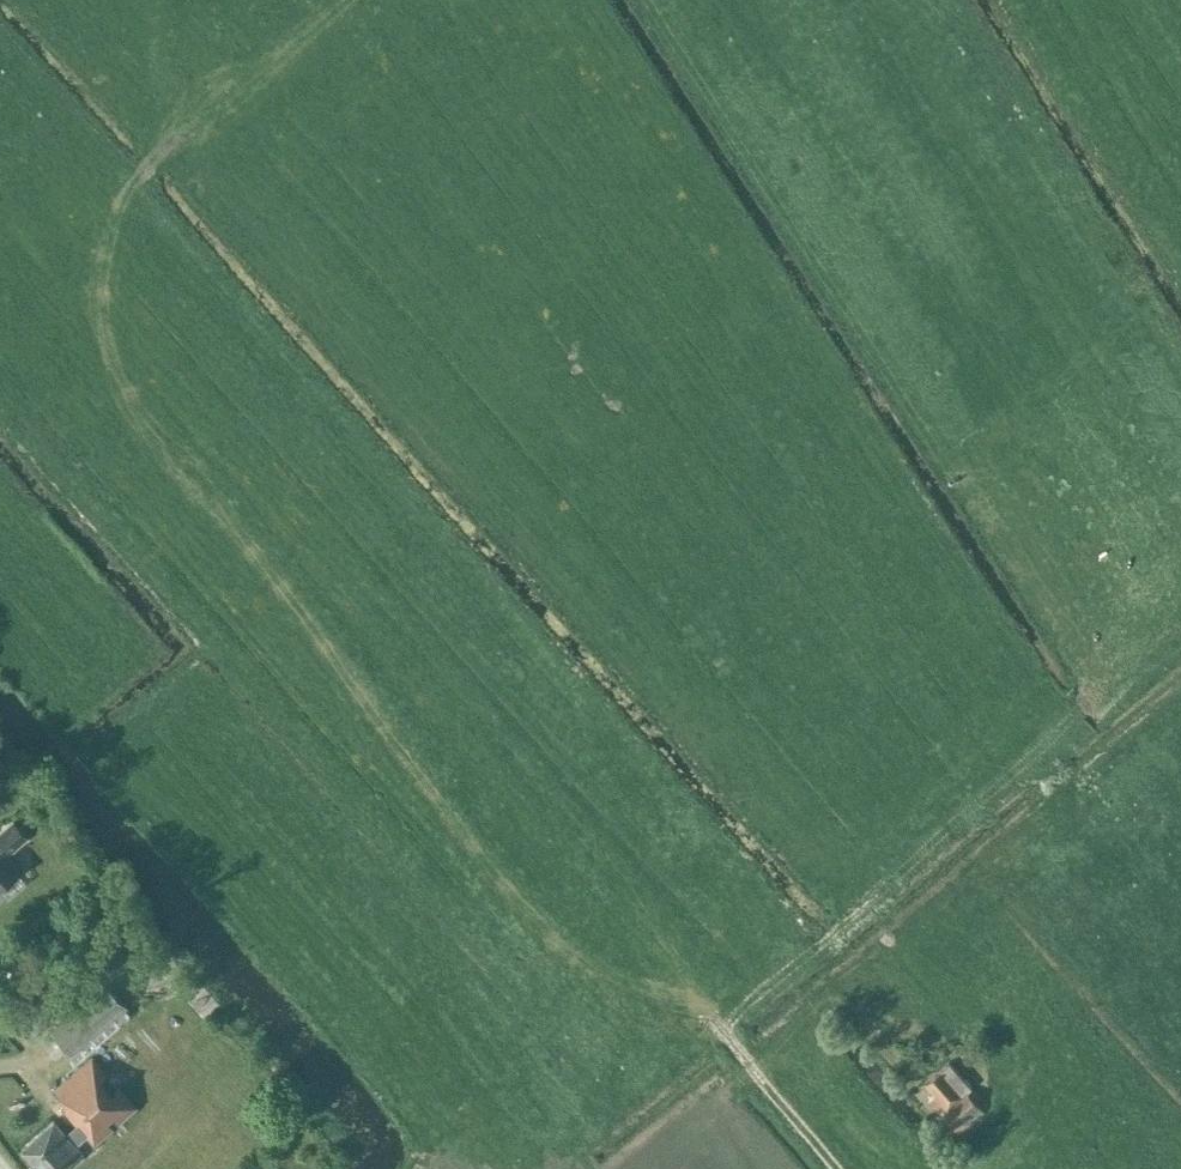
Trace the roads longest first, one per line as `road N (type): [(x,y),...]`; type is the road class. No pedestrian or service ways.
road 1 (track): [(902,1064),(839,998),(794,1013),(742,1059),(838,1168)]

